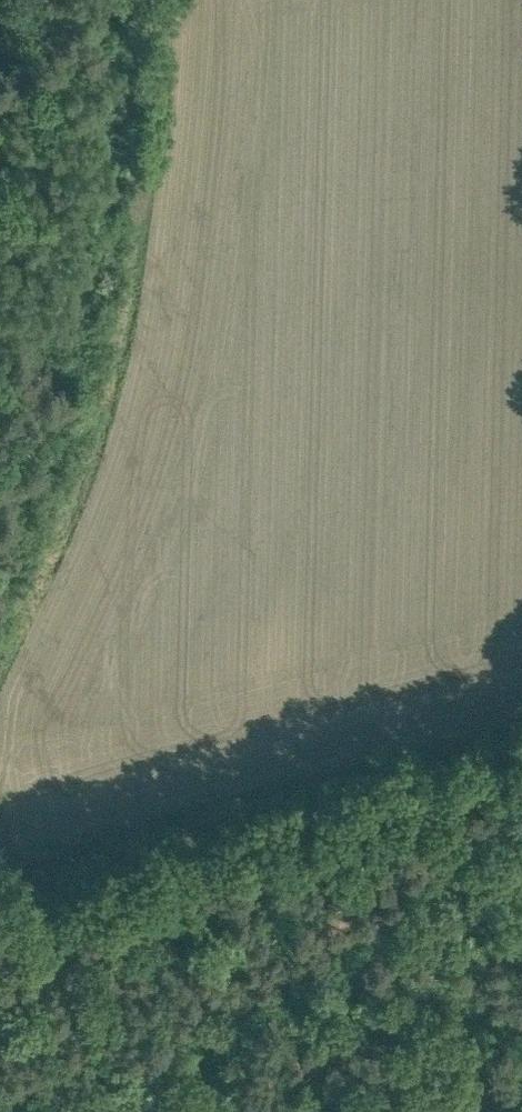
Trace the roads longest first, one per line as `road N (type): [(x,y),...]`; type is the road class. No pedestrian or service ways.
road 1 (track): [(441,865),(345,914),(36,1111)]

